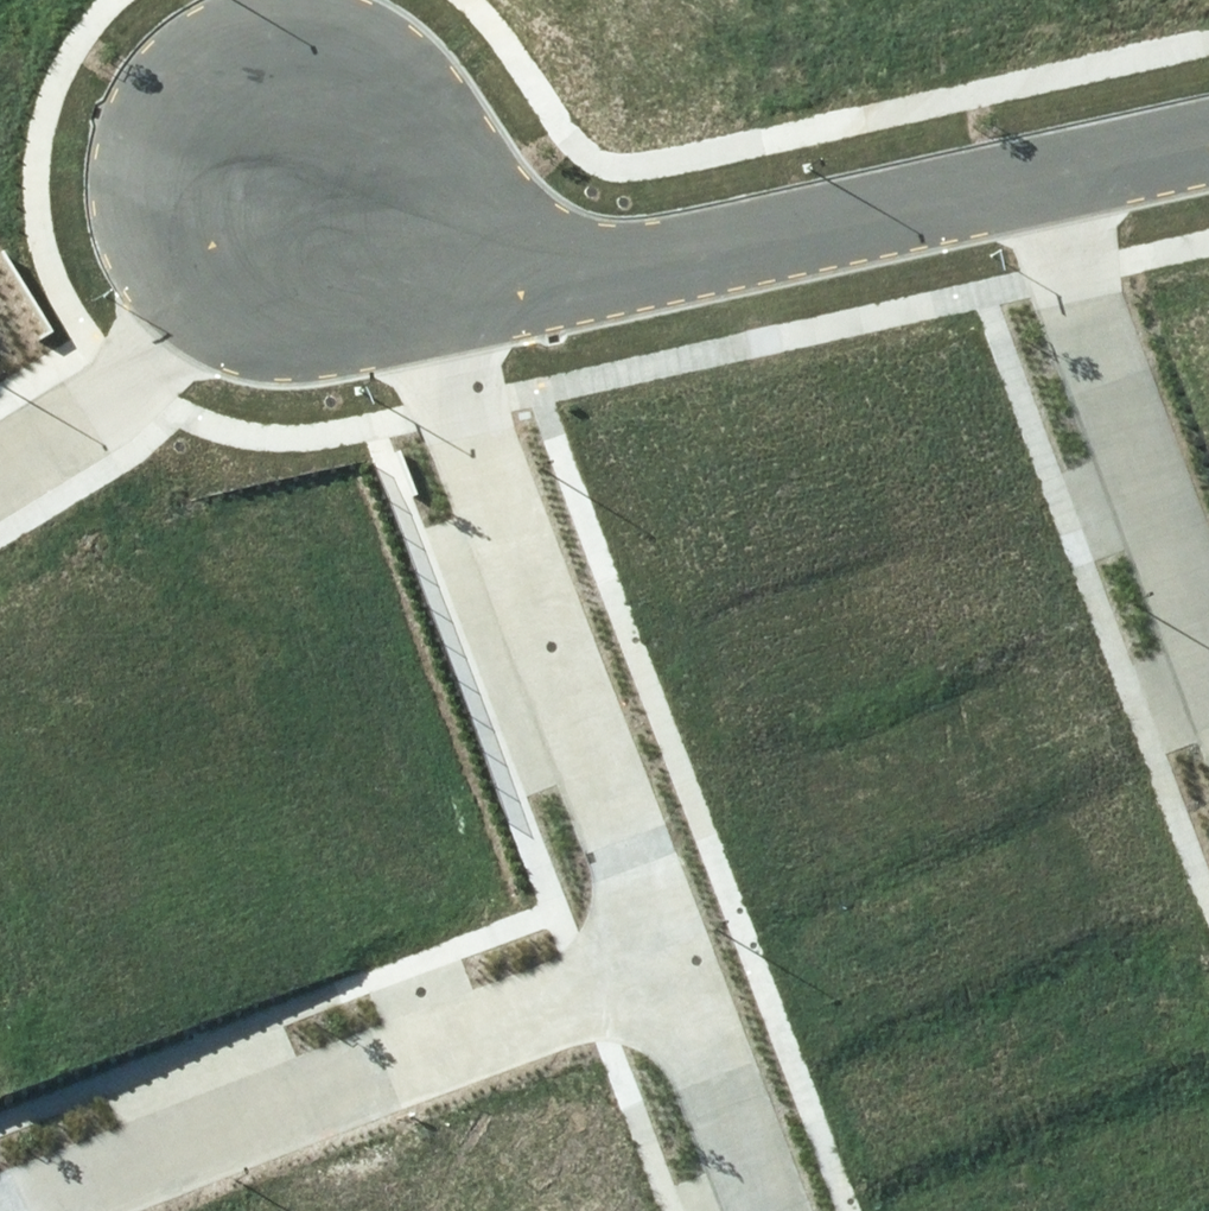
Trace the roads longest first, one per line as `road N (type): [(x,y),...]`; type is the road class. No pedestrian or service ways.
road 1 (residential): [(417,265),(668,959)]
road 2 (residential): [(668,959),(0,1206)]
road 3 (residential): [(1038,179),(606,271),(417,265)]
road 4 (residential): [(1038,179),(1208,638)]
road 5 (residential): [(0,465),(135,364),(273,178)]
road 6 (residential): [(668,959),(762,1210)]
road 7 (residential): [(1208,144),(1038,179)]
road 8 (residential): [(417,265),(273,178)]

